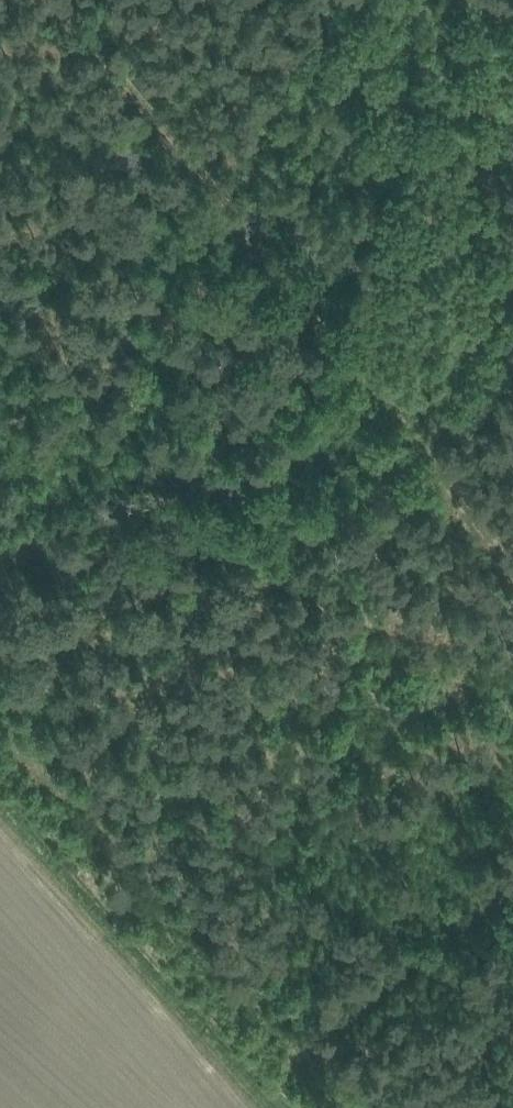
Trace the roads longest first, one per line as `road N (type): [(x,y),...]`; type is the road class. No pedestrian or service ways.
road 1 (track): [(512,562),(63,0)]
road 2 (track): [(512,370),(427,454),(29,796)]
road 3 (track): [(351,1107),(468,929),(512,896)]

